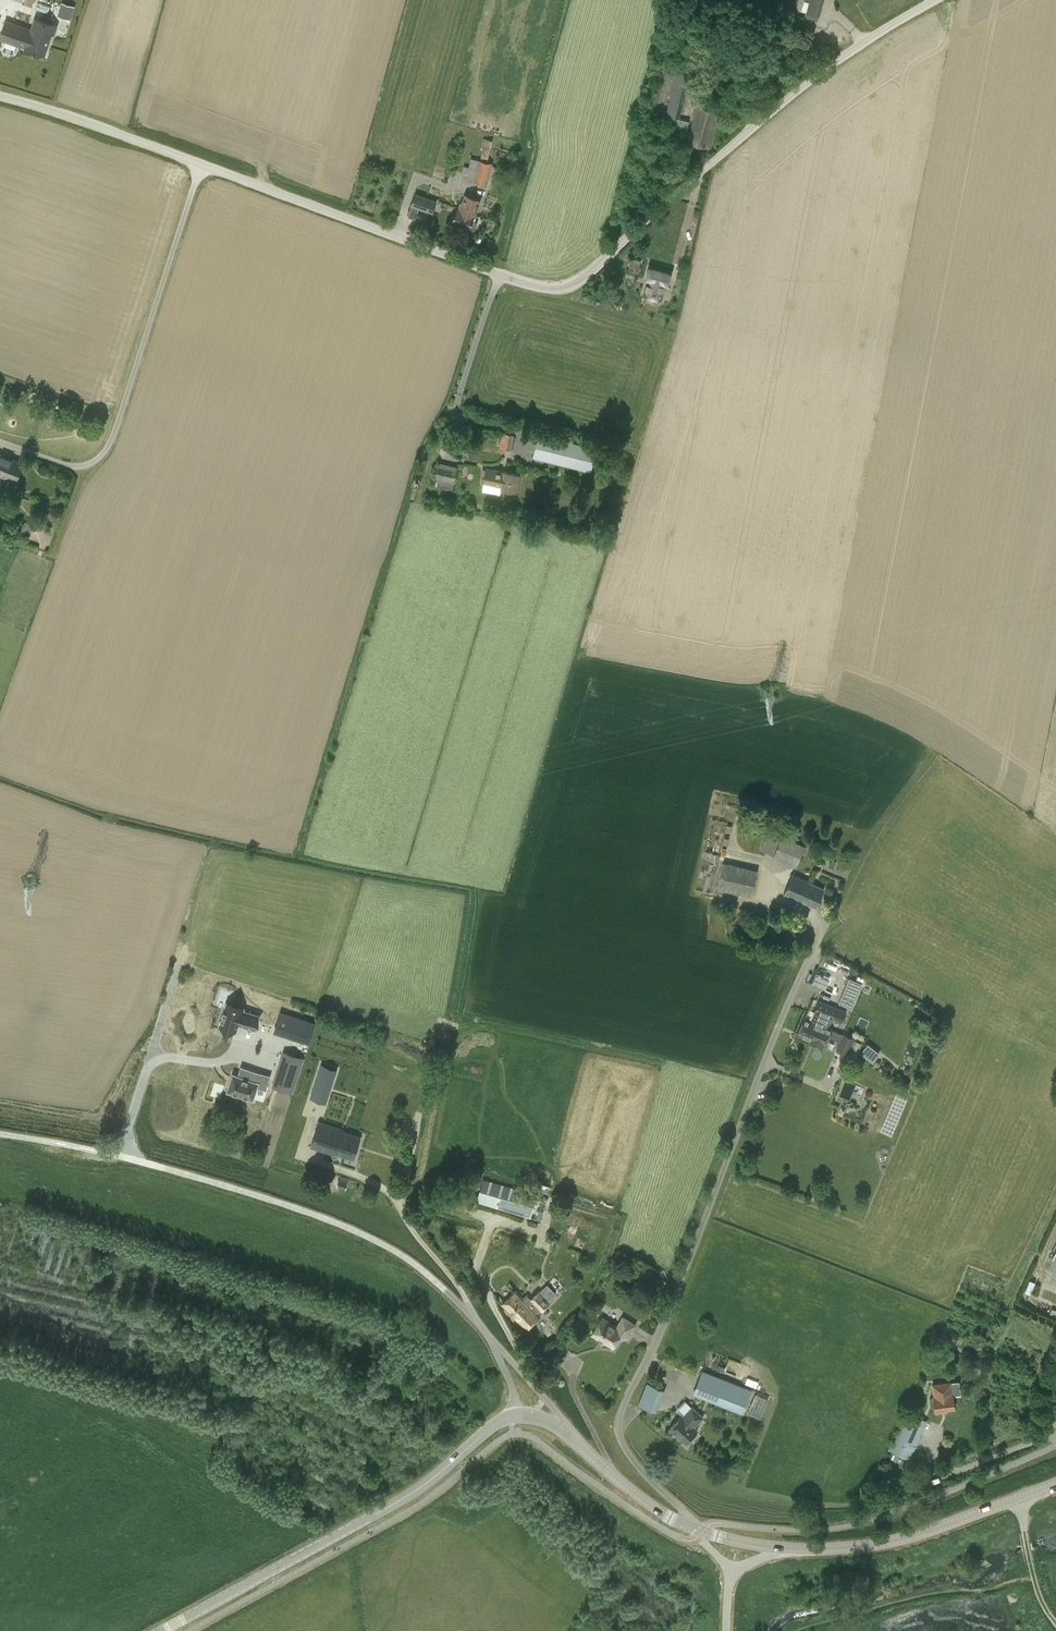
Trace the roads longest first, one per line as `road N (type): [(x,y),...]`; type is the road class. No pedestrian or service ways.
road 1 (residential): [(824,923),(619,1421),(641,1470),(703,1531)]
road 2 (unclassified): [(584,278),(561,290),(524,282),(0,92)]
road 3 (unclassified): [(494,1343),(433,1278),(347,1225),(73,1146)]
road 4 (unclassified): [(584,278),(774,109),(863,41),(934,0)]
road 5 (tertiary): [(161,1630),(411,1496),(511,1415)]
road 6 (tertiary): [(703,1531),(763,1546),(857,1546),(925,1533),(1055,1484)]
road 7 (tertiary): [(569,1433),(623,1486),(703,1531)]

